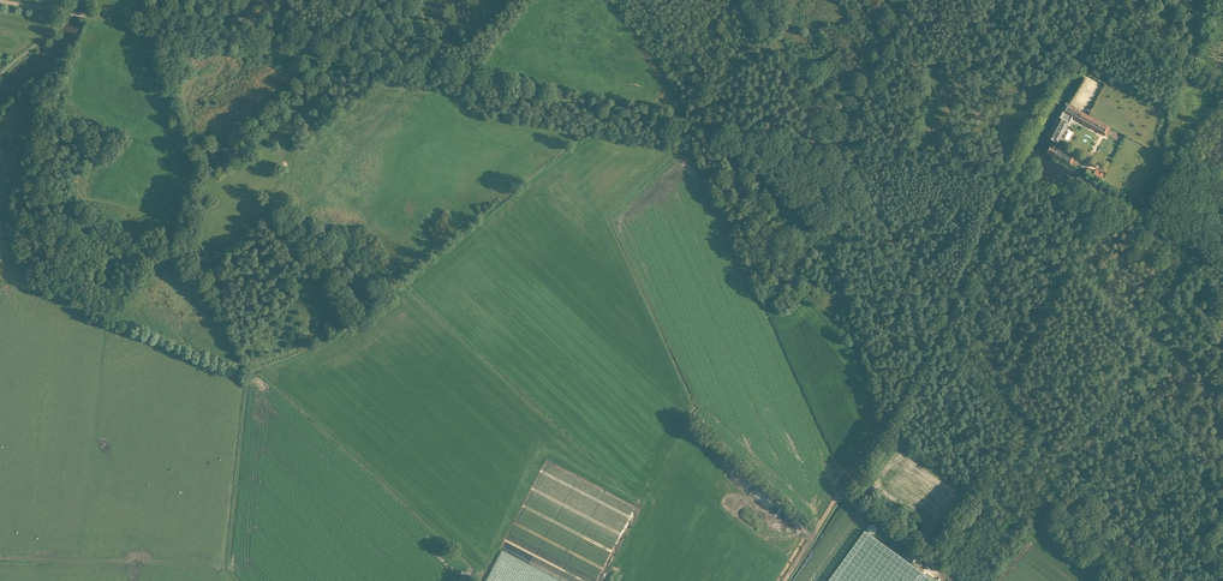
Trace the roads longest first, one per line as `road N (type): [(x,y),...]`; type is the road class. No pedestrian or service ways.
road 1 (track): [(752,0),(946,324)]
road 2 (track): [(946,324),(1013,186),(1152,220),(1222,211)]
road 3 (track): [(946,324),(1172,580)]
road 4 (track): [(784,580),(946,324)]
road 5 (track): [(1013,186),(1003,184),(1063,71),(1087,76)]

